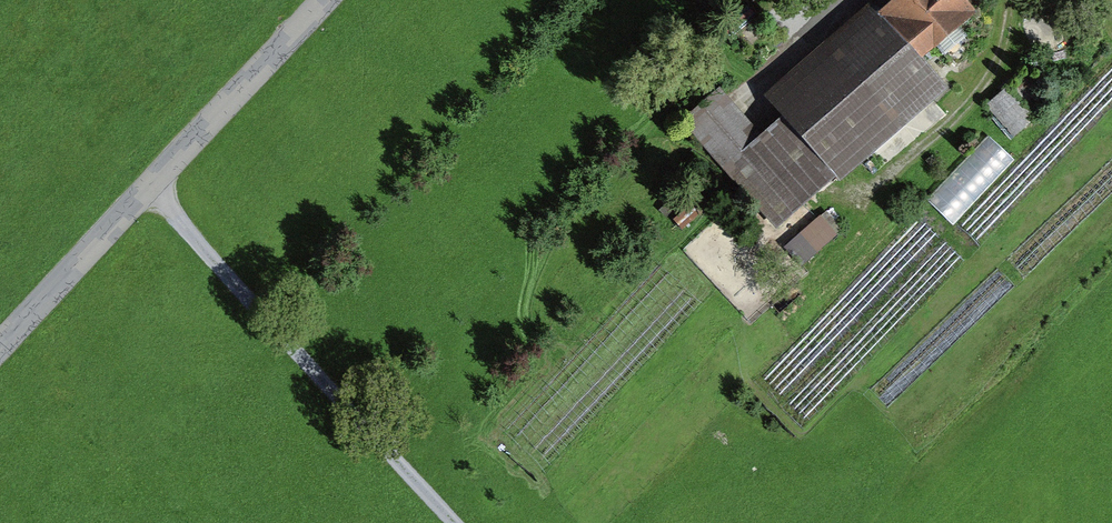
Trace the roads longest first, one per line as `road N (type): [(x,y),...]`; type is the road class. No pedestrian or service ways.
road 1 (track): [(842,0),(753,83),(751,99),(768,131),(728,177),(776,234),(832,197),(881,191),(939,136),(988,81),(1010,0)]
road 2 (tertiary): [(0,348),(323,0)]
road 3 (track): [(151,183),(457,522)]

